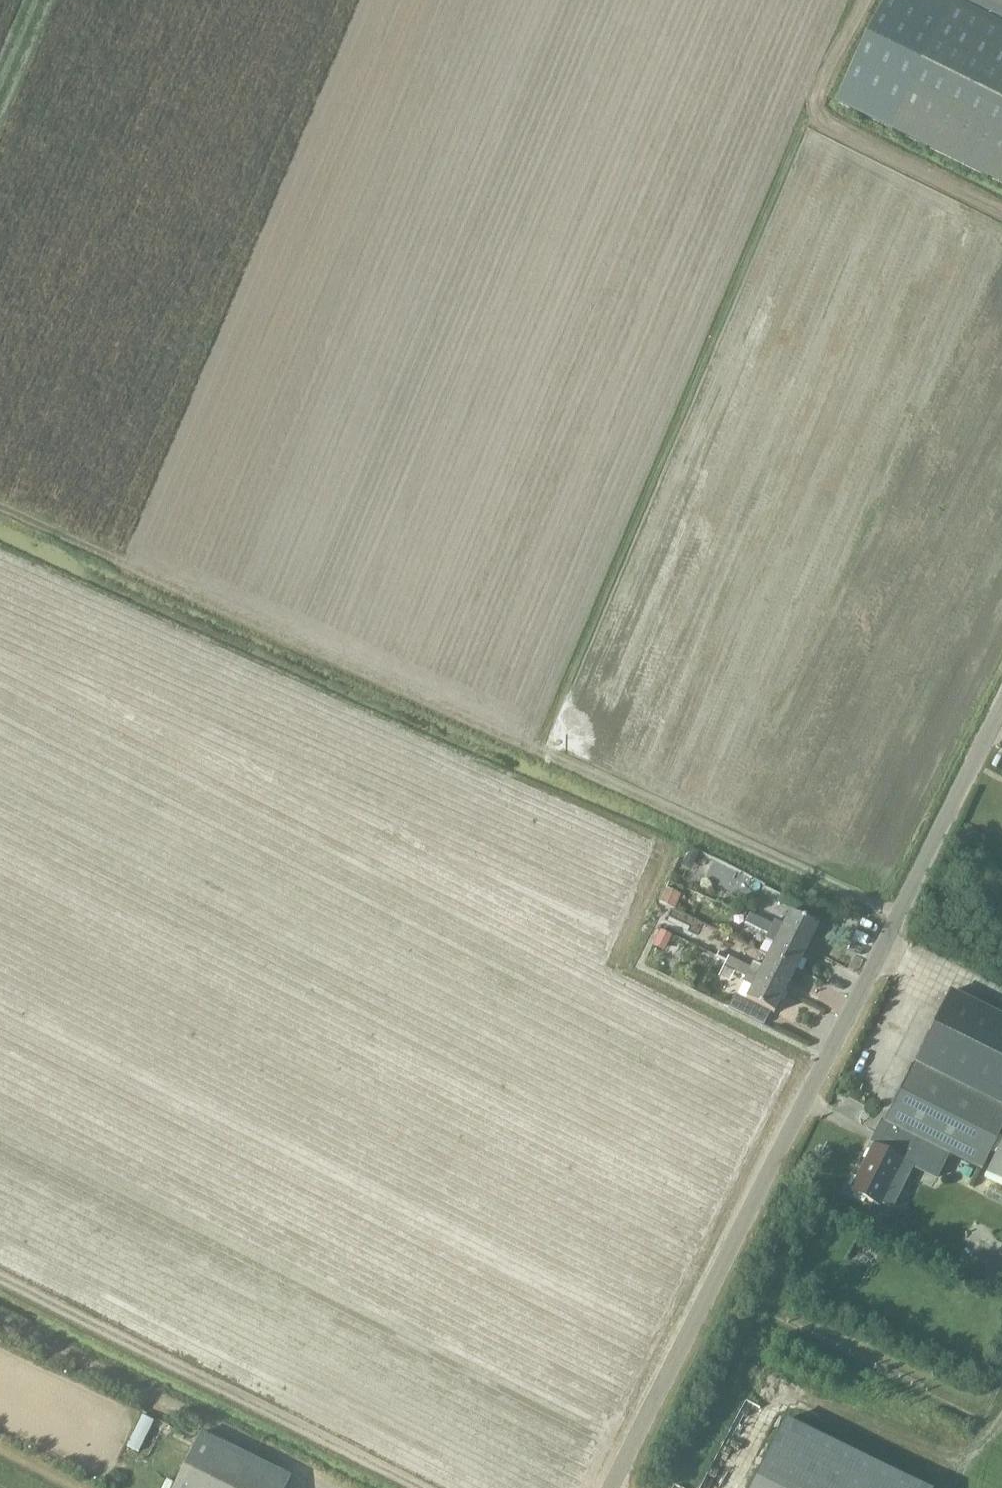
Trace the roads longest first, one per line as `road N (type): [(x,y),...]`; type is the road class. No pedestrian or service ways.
road 1 (unclassified): [(605,1487),(1001,698)]

